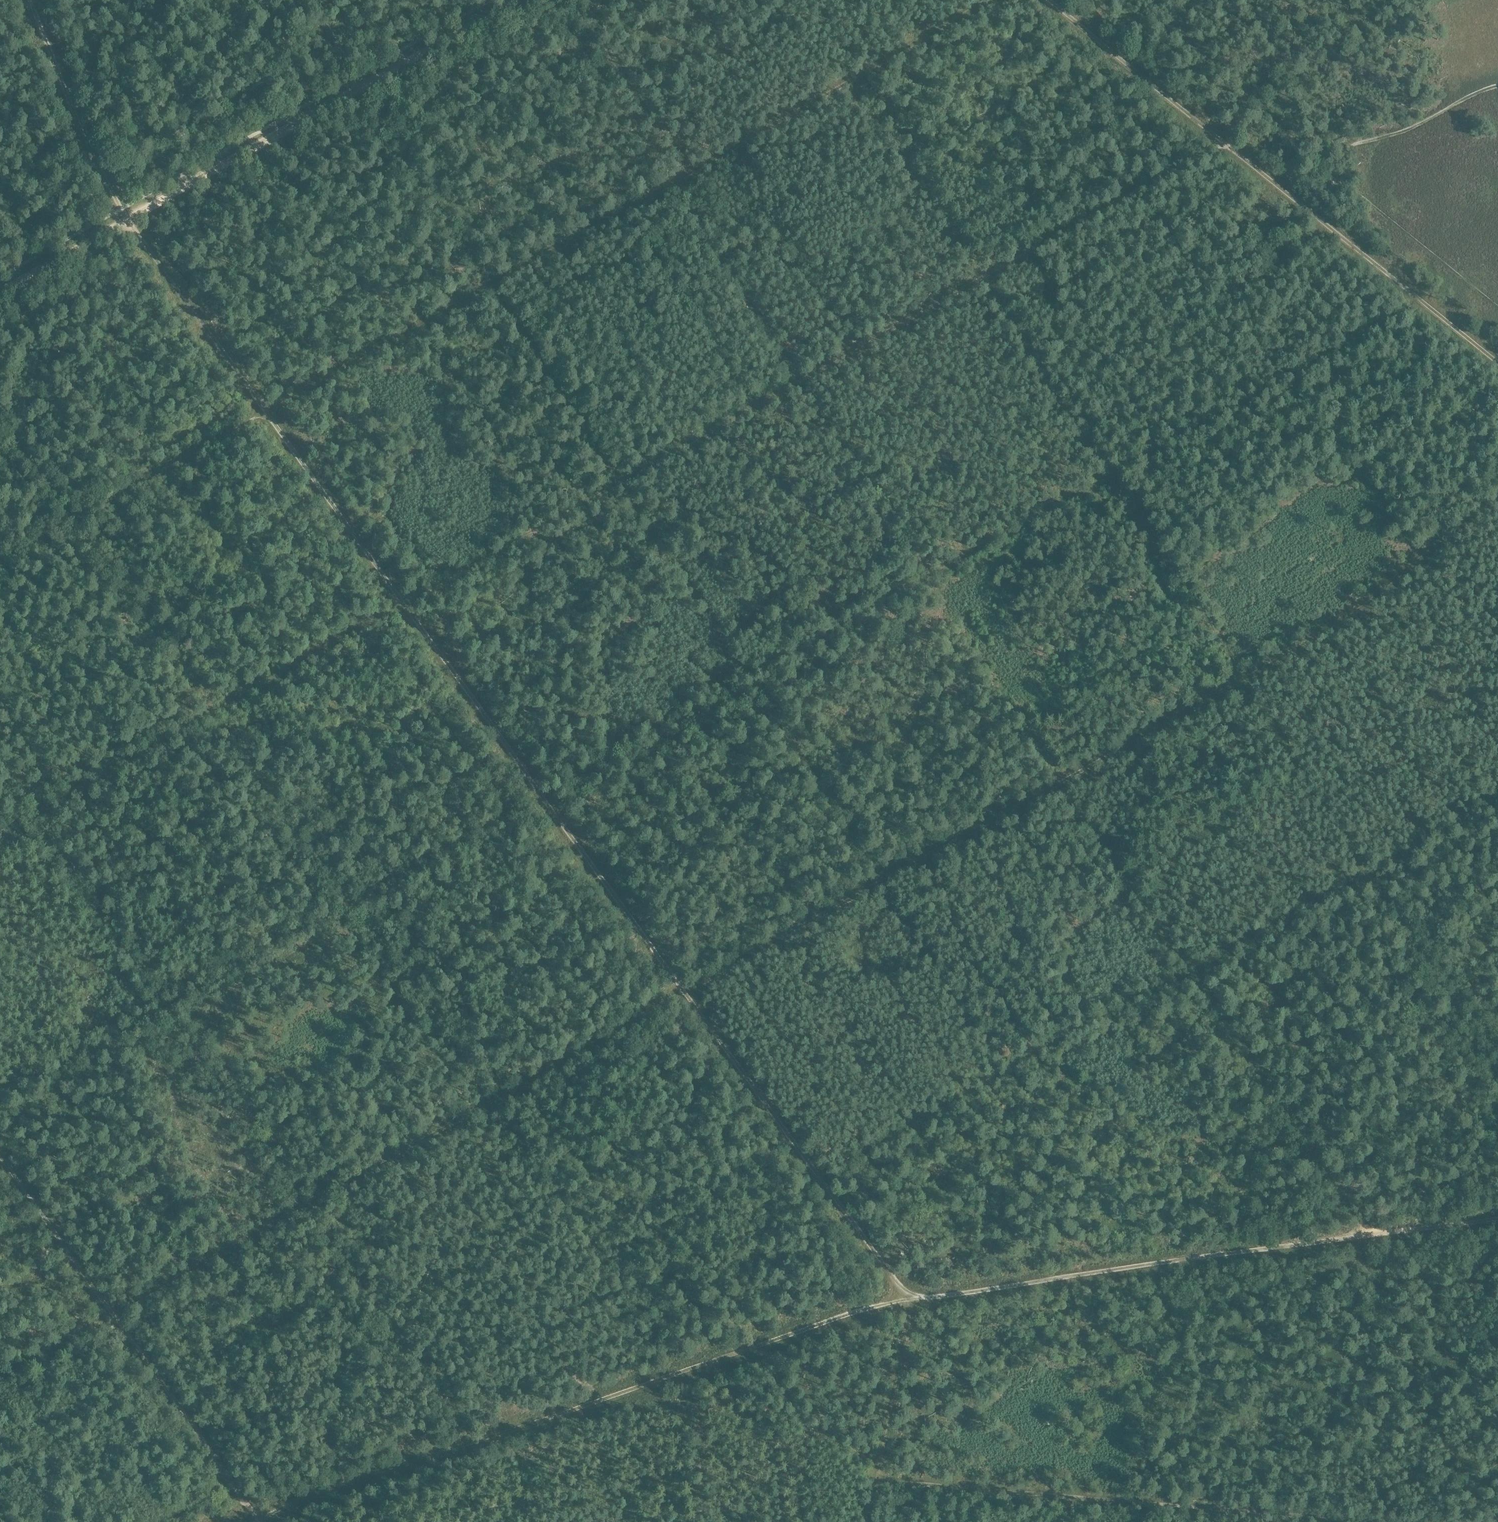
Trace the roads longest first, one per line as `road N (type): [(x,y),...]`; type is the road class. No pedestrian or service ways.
road 1 (track): [(1497,500),(1297,649),(113,1314)]
road 2 (track): [(403,606),(1223,143)]
road 3 (track): [(908,1300),(403,606)]
road 4 (track): [(988,0),(265,411)]
road 5 (track): [(258,1521),(313,1496),(908,1300)]
road 6 (track): [(908,1300),(1497,1218)]
road 7 (track): [(1374,1521),(877,1481)]
road 8 (track): [(0,833),(403,606)]
road 9 (track): [(126,218),(516,0)]
road 10 (track): [(265,411),(0,563)]
road 11 (track): [(113,1314),(258,1521)]
road 12 (track): [(403,606),(265,411)]
road 13 (track): [(265,411),(126,218)]
road 14 (track): [(126,218),(31,0)]
road 15 (track): [(1317,216),(1497,363)]
road 16 (track): [(1050,0),(1223,143)]
road 17 (track): [(113,1314),(0,1156)]
road 18 (track): [(1337,177),(1351,145),(1409,128),(1497,86)]
road 19 (track): [(877,1481),(908,1300)]
road 20 (track): [(0,289),(126,218)]

